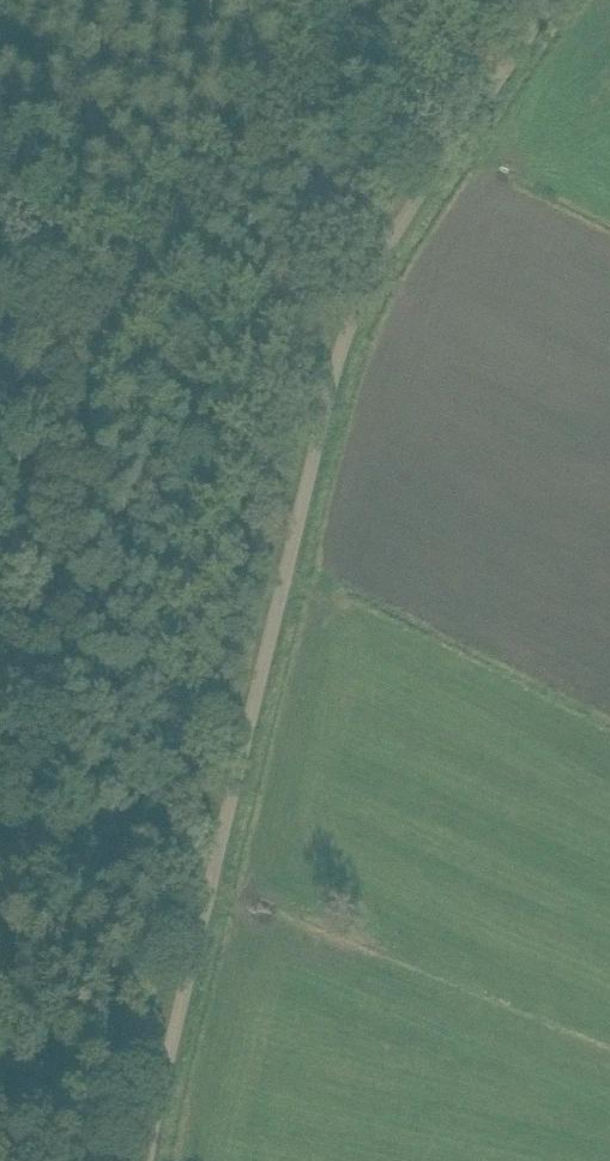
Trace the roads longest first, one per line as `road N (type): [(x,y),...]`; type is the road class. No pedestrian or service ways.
road 1 (unclassified): [(158,1160),(346,332),(393,236),(551,0)]
road 2 (track): [(0,77),(79,348),(86,437),(0,854)]
road 3 (track): [(0,1009),(13,1160)]

